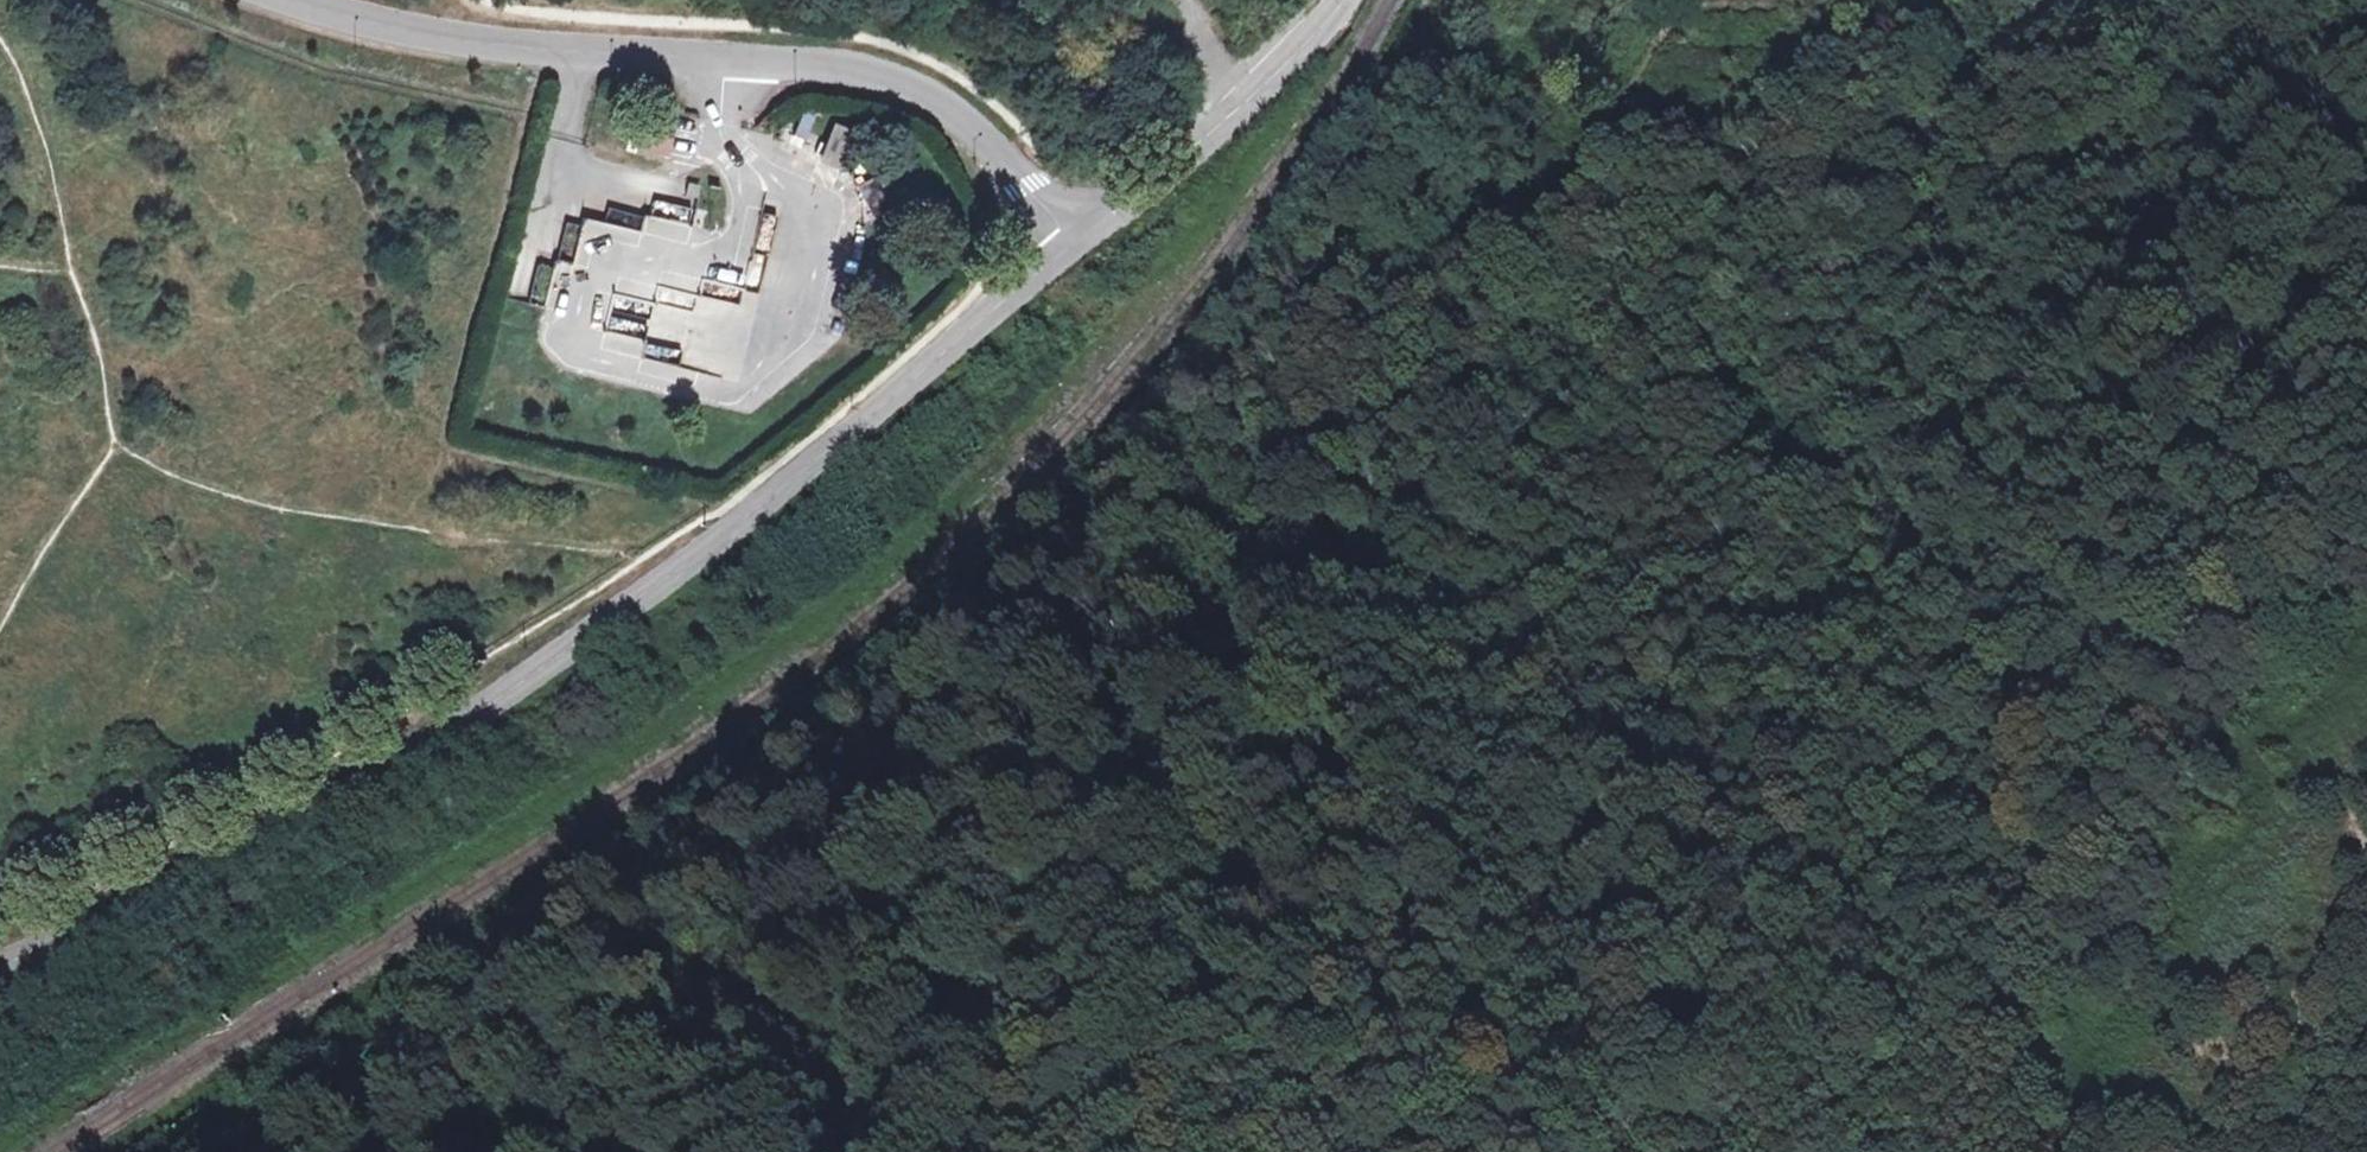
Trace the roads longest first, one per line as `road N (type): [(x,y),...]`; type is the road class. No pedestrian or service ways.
road 1 (unclassified): [(1067,246),(846,442),(807,499),(694,562),(626,635),(423,751),(246,879),(0,985)]
road 2 (unclassified): [(290,0),(372,35),(574,55),(824,64),(870,74),(973,130),(1067,246)]
road 3 (unclassified): [(1349,0),(1238,111),(1067,246)]

